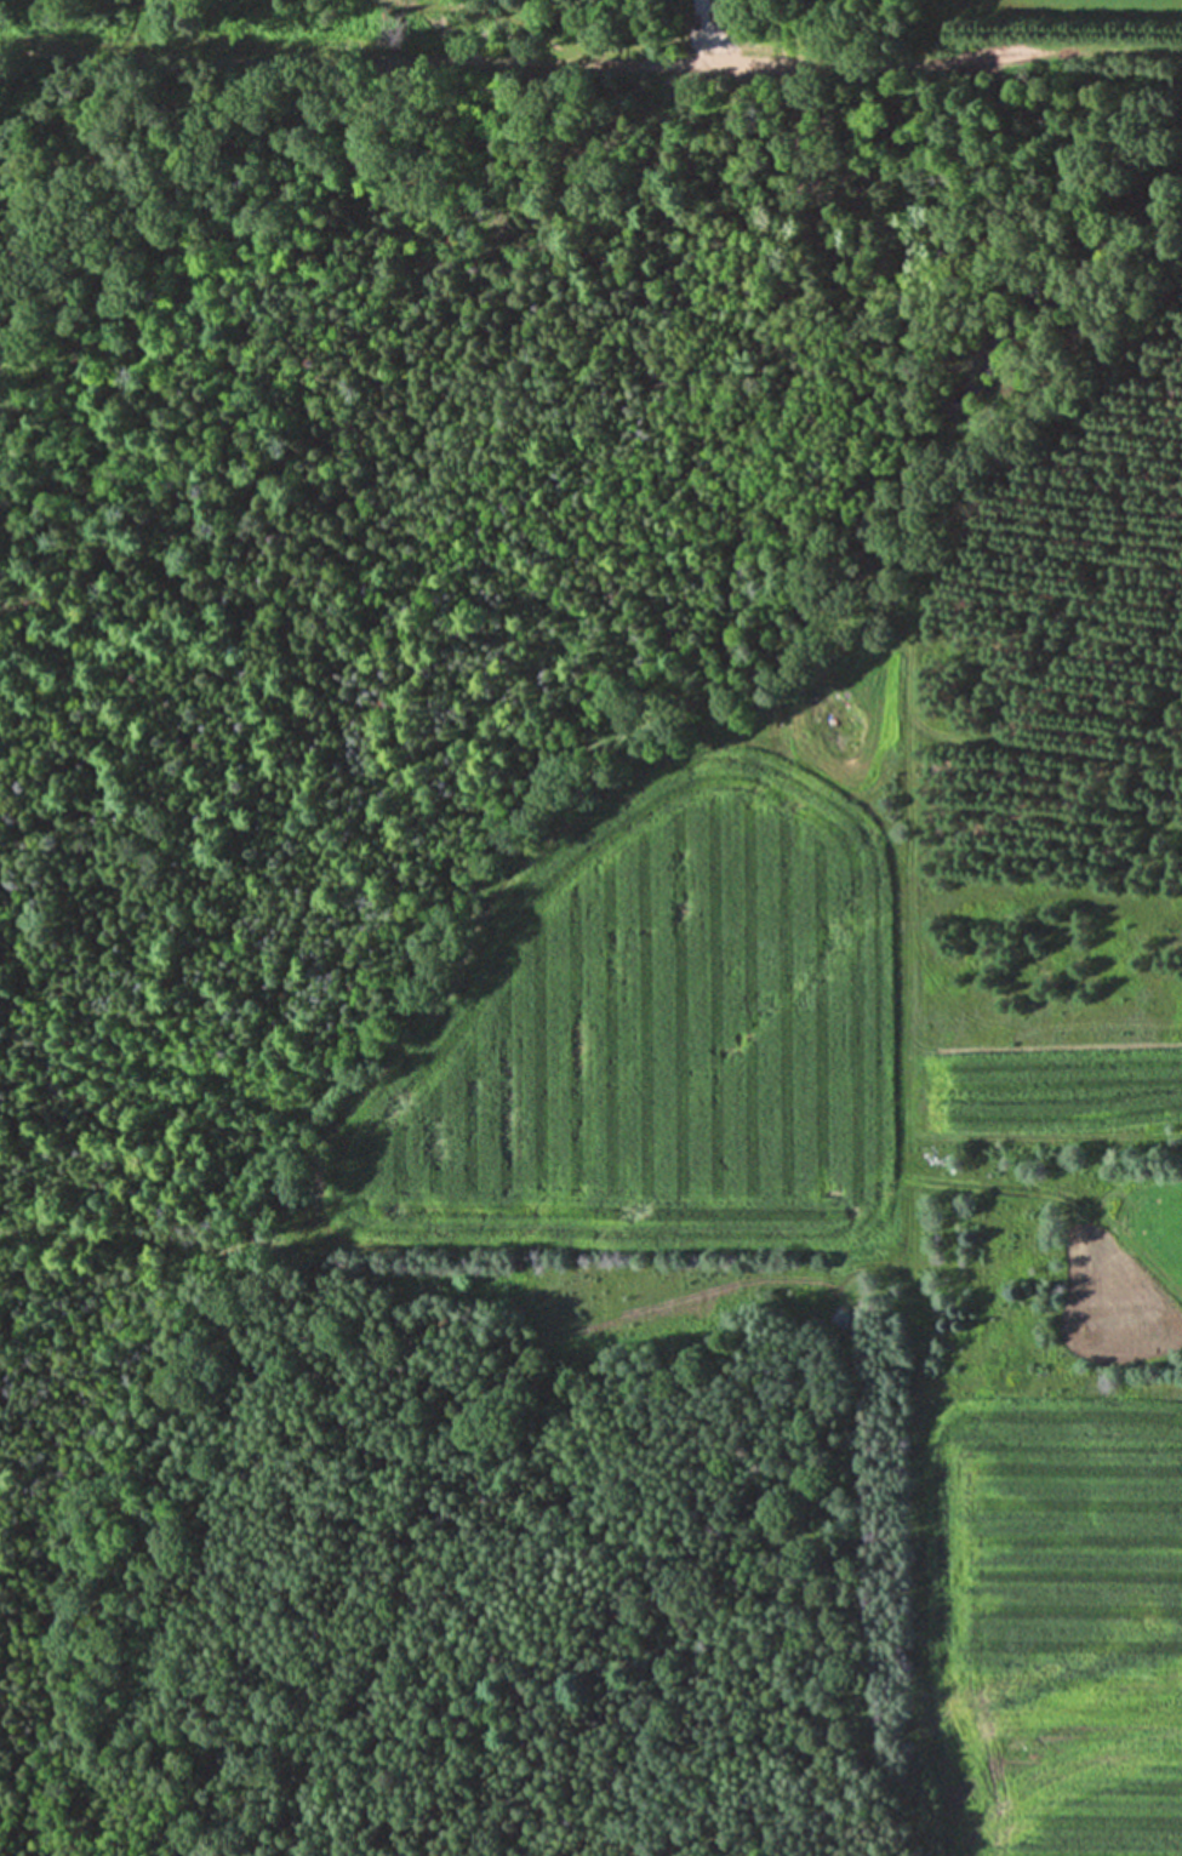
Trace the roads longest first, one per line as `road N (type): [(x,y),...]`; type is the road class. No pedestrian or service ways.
road 1 (track): [(1181,59),(948,58),(851,75),(787,69),(696,21)]

